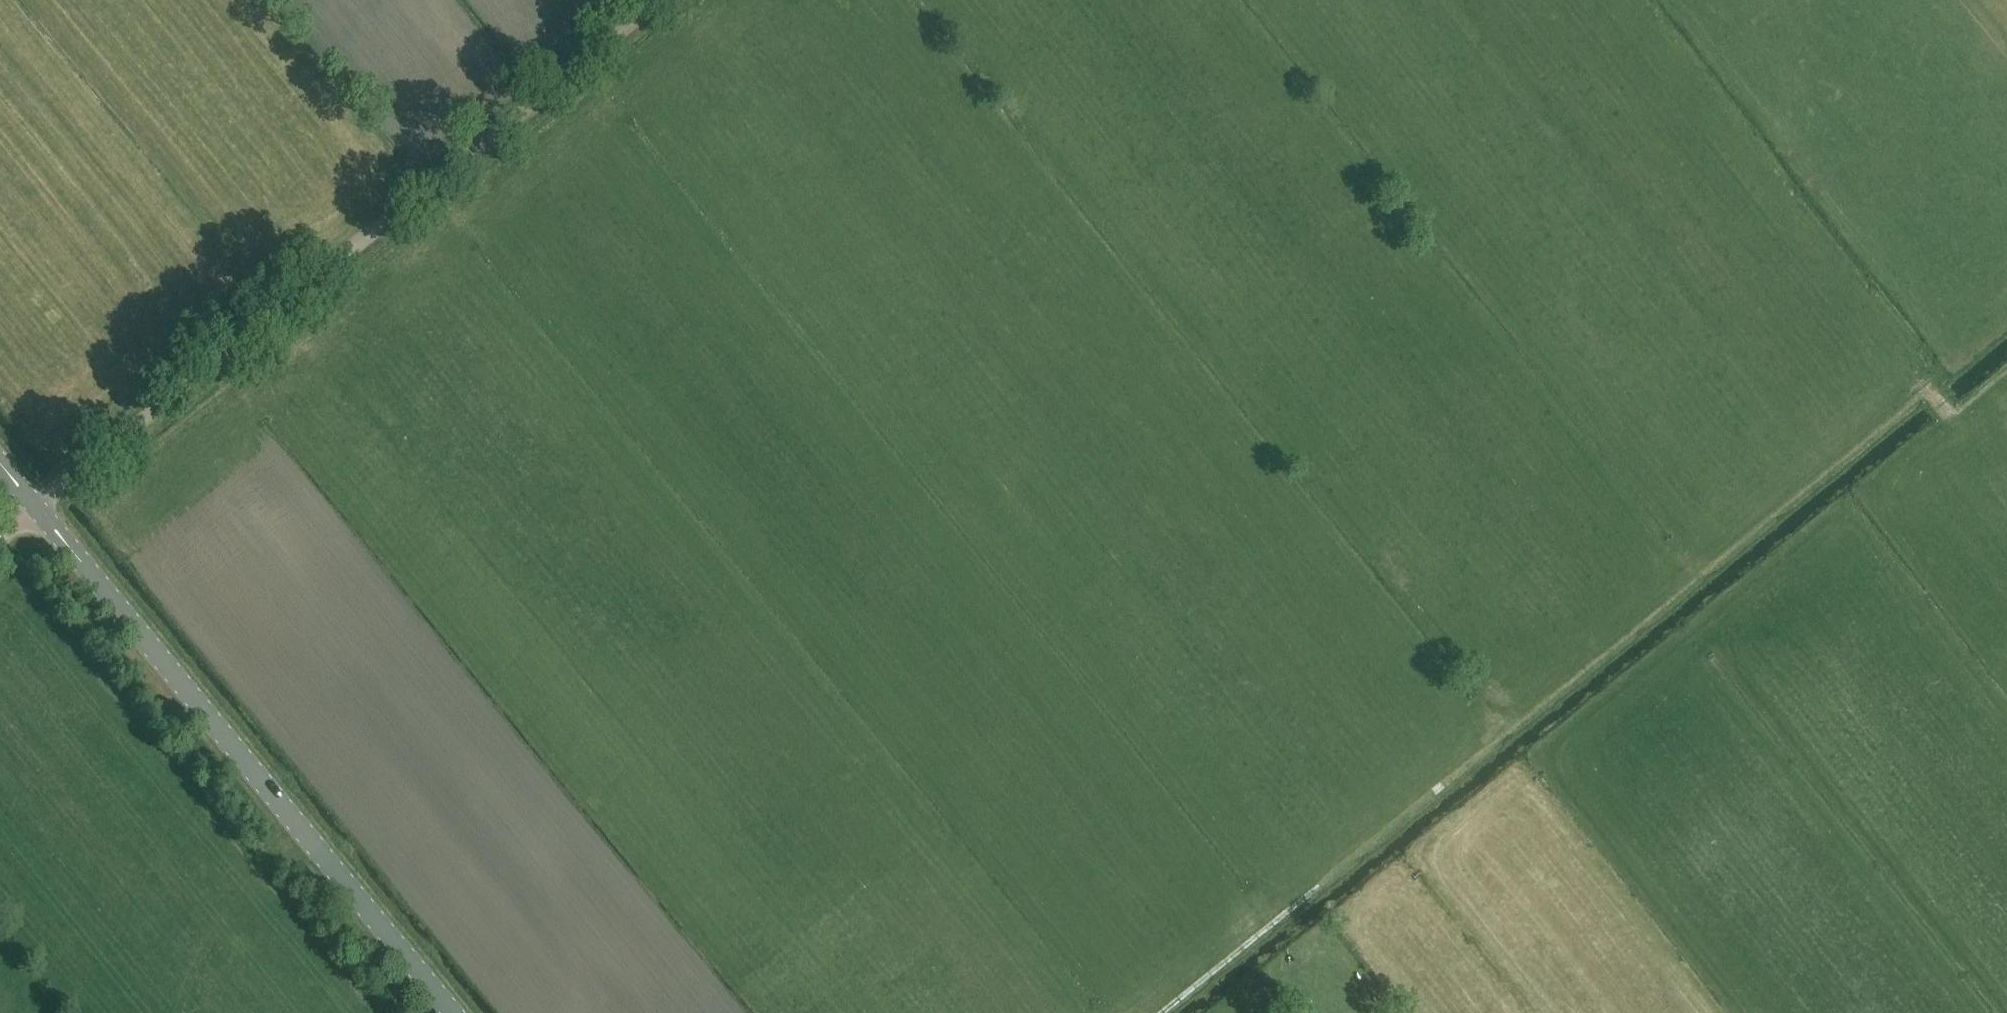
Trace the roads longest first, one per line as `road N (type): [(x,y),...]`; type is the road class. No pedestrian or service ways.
road 1 (track): [(35,502),(656,0)]
road 2 (unclassified): [(455,1012),(35,502)]

